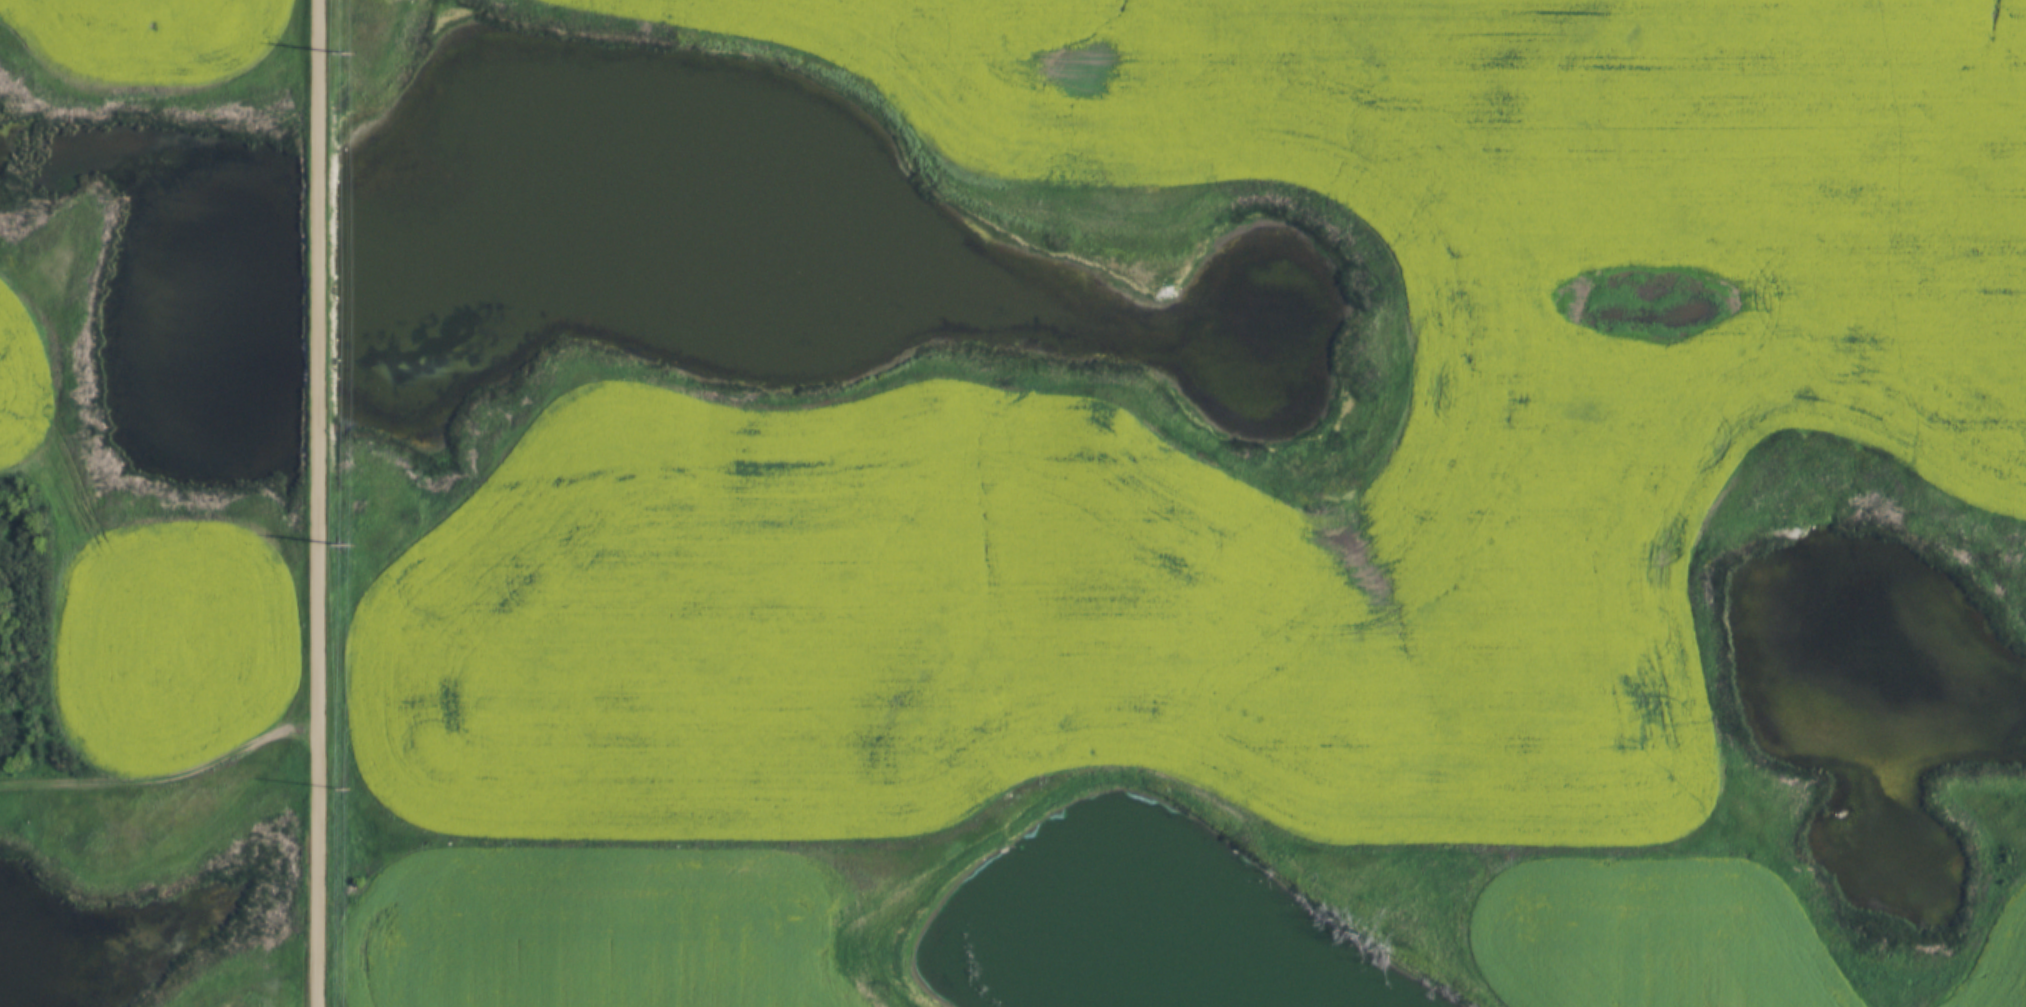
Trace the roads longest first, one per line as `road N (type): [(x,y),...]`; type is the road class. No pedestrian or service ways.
road 1 (residential): [(320,1006),(319,0)]
road 2 (track): [(319,685),(292,721),(190,776),(0,788)]

